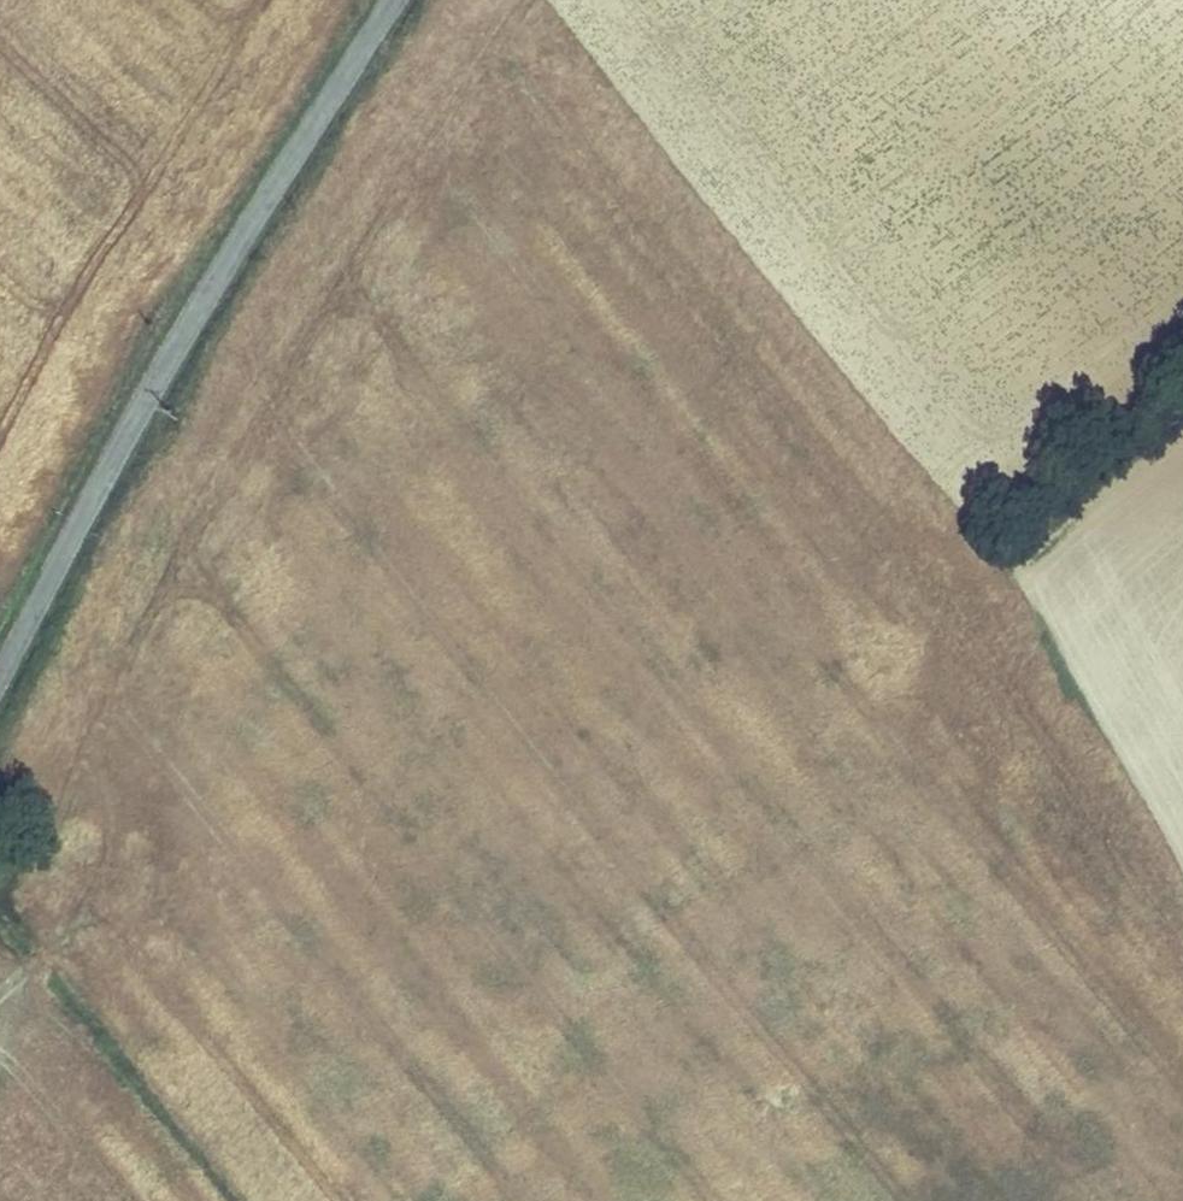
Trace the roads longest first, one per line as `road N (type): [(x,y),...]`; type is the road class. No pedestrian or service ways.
road 1 (unclassified): [(0,690),(207,288),(390,0)]

